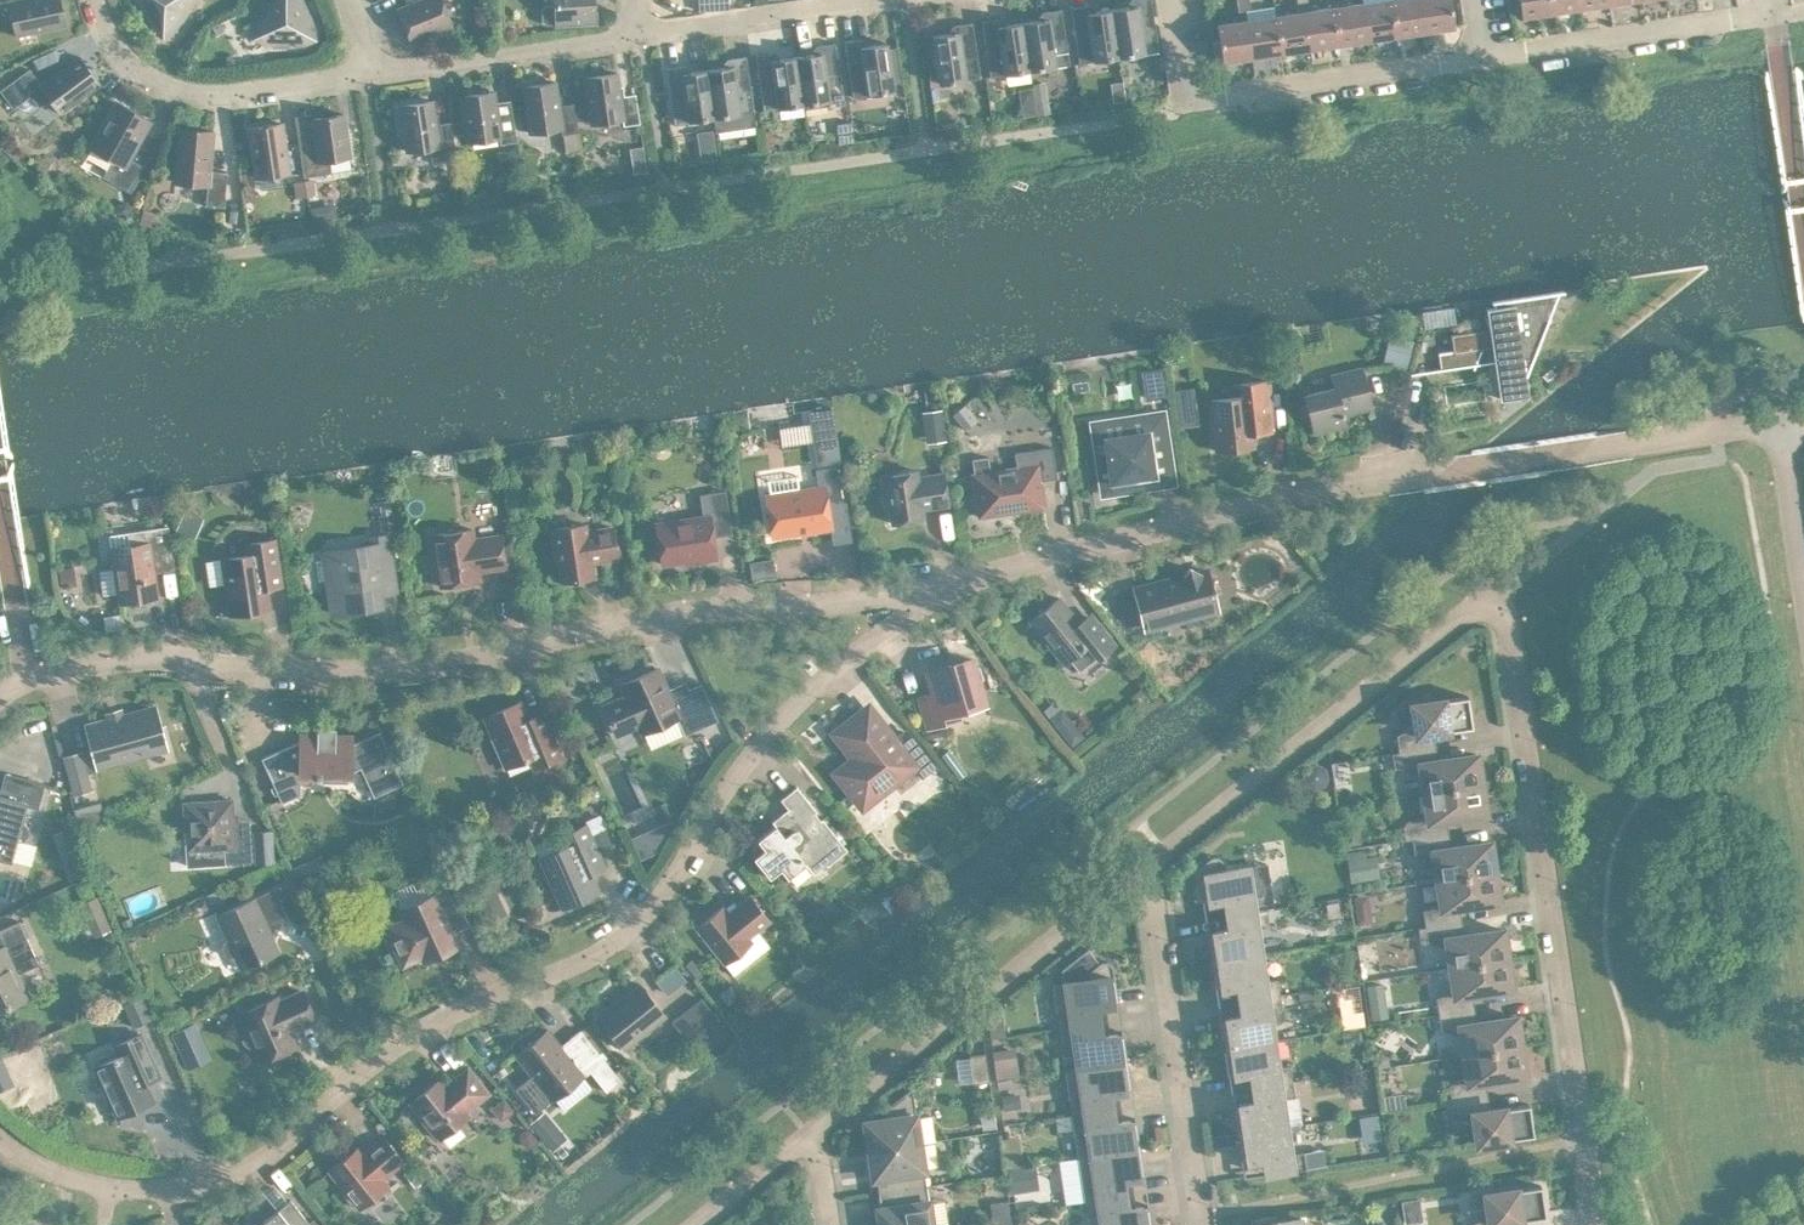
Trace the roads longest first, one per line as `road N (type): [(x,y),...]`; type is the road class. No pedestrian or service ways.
road 1 (residential): [(933,587),(762,738),(607,941),(396,1033),(257,1168),(195,1190),(139,1196),(92,1190),(36,1169),(0,1139)]
road 2 (residential): [(1144,866),(1494,595),(1594,1224)]
road 3 (residential): [(0,696),(92,660),(442,657),(654,612),(933,587)]
road 4 (residential): [(933,587),(1233,508),(1445,467)]
road 5 (residential): [(811,1141),(1144,866)]
road 6 (residential): [(1169,0),(1185,95),(1485,53)]
road 7 (residential): [(1196,1224),(1144,866)]
road 8 (residential): [(369,70),(236,88),(180,86),(126,58),(98,0)]
road 9 (residential): [(1485,53),(1774,13),(1772,0)]
road 10 (residential): [(641,32),(369,70)]
road 11 (residential): [(641,32),(857,0)]
road 12 (residential): [(1578,446),(1781,420)]
road 13 (residential): [(1803,570),(1781,420)]
road 14 (residential): [(1578,446),(1445,467)]
road 15 (residential): [(705,1224),(811,1141)]

